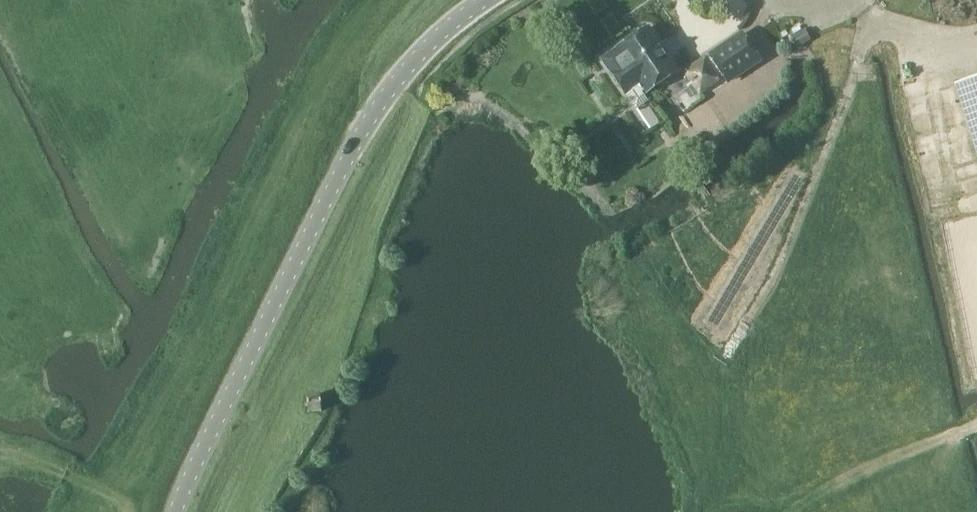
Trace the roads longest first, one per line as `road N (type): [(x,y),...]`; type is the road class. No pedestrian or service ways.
road 1 (tertiary): [(176,511),(374,112),(429,44),(484,0)]
road 2 (track): [(389,0),(300,125),(121,496)]
road 3 (track): [(0,453),(121,496),(125,511)]
road 4 (track): [(863,0),(892,30),(976,44)]

